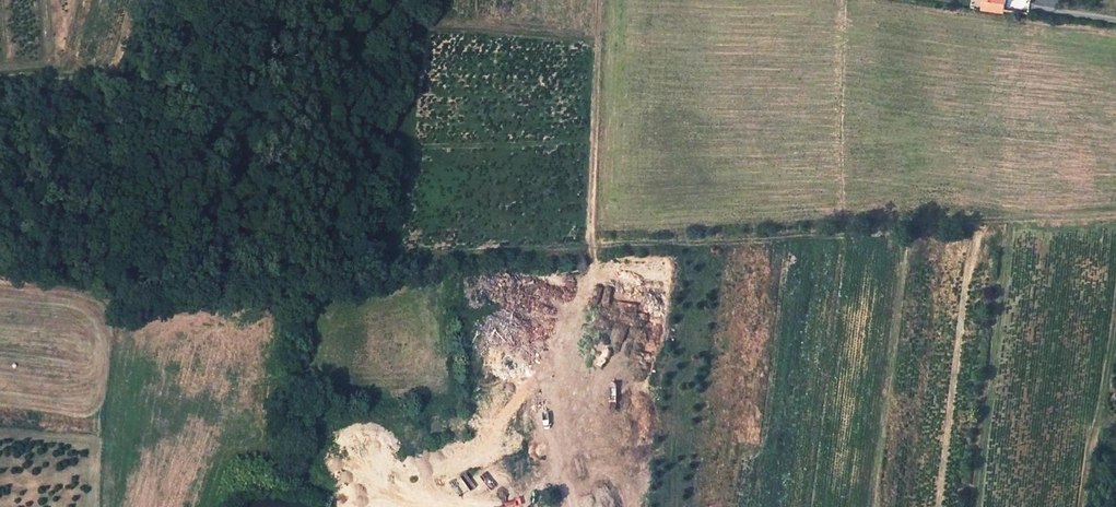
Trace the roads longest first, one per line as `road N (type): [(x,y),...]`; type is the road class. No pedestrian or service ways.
road 1 (track): [(482,0),(500,27),(598,38),(590,246),(854,233),(919,220),(1115,215)]

